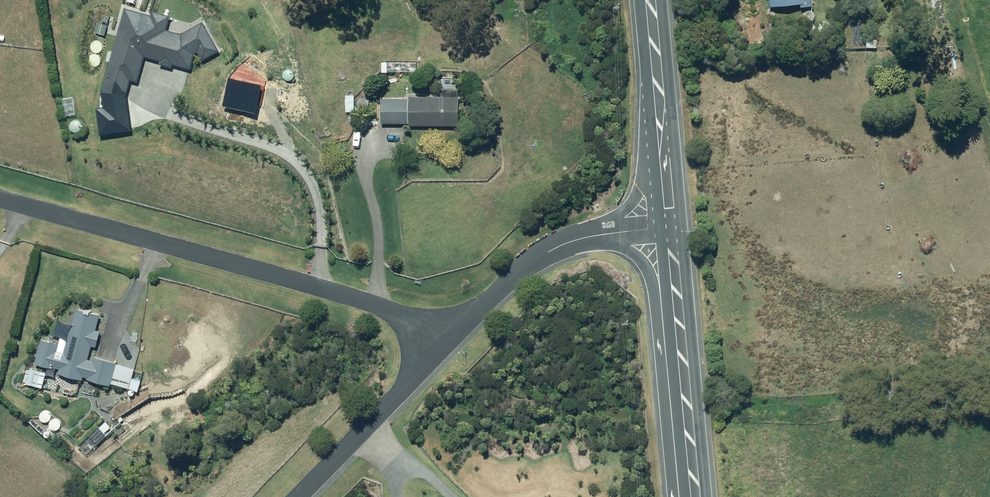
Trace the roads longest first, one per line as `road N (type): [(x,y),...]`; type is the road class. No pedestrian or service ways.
road 1 (residential): [(0,199),(381,308),(442,350)]
road 2 (residential): [(672,496),(652,286),(635,256),(589,238)]
road 3 (primary): [(666,228),(696,496)]
road 4 (residential): [(299,496),(442,350)]
road 5 (residential): [(442,350),(512,276),(589,238)]
road 6 (primary): [(651,0),(659,156)]

